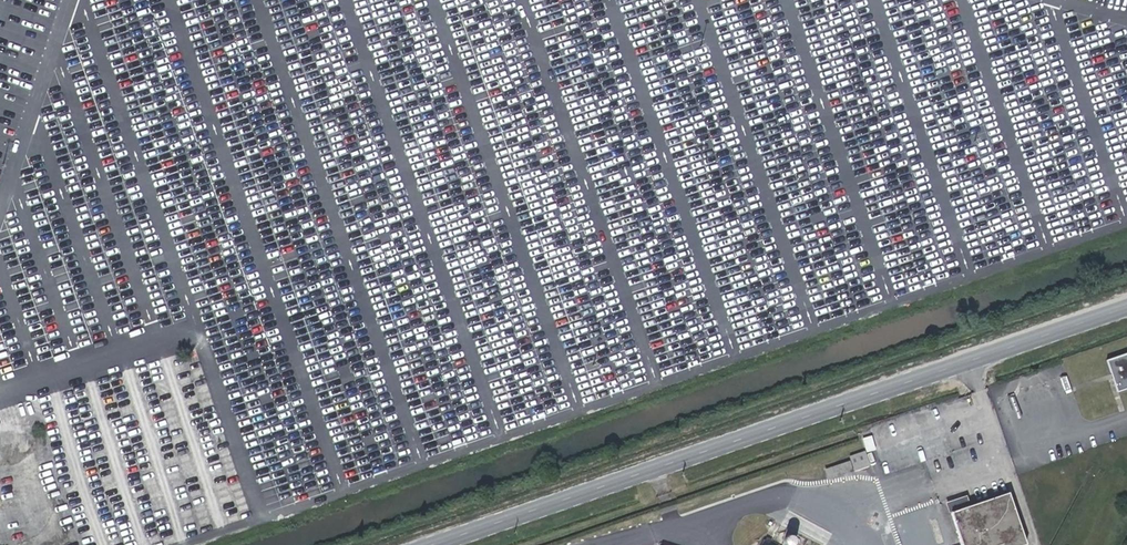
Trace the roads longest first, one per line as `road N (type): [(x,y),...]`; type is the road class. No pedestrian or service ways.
road 1 (unclassified): [(441,544),(1126,310)]

